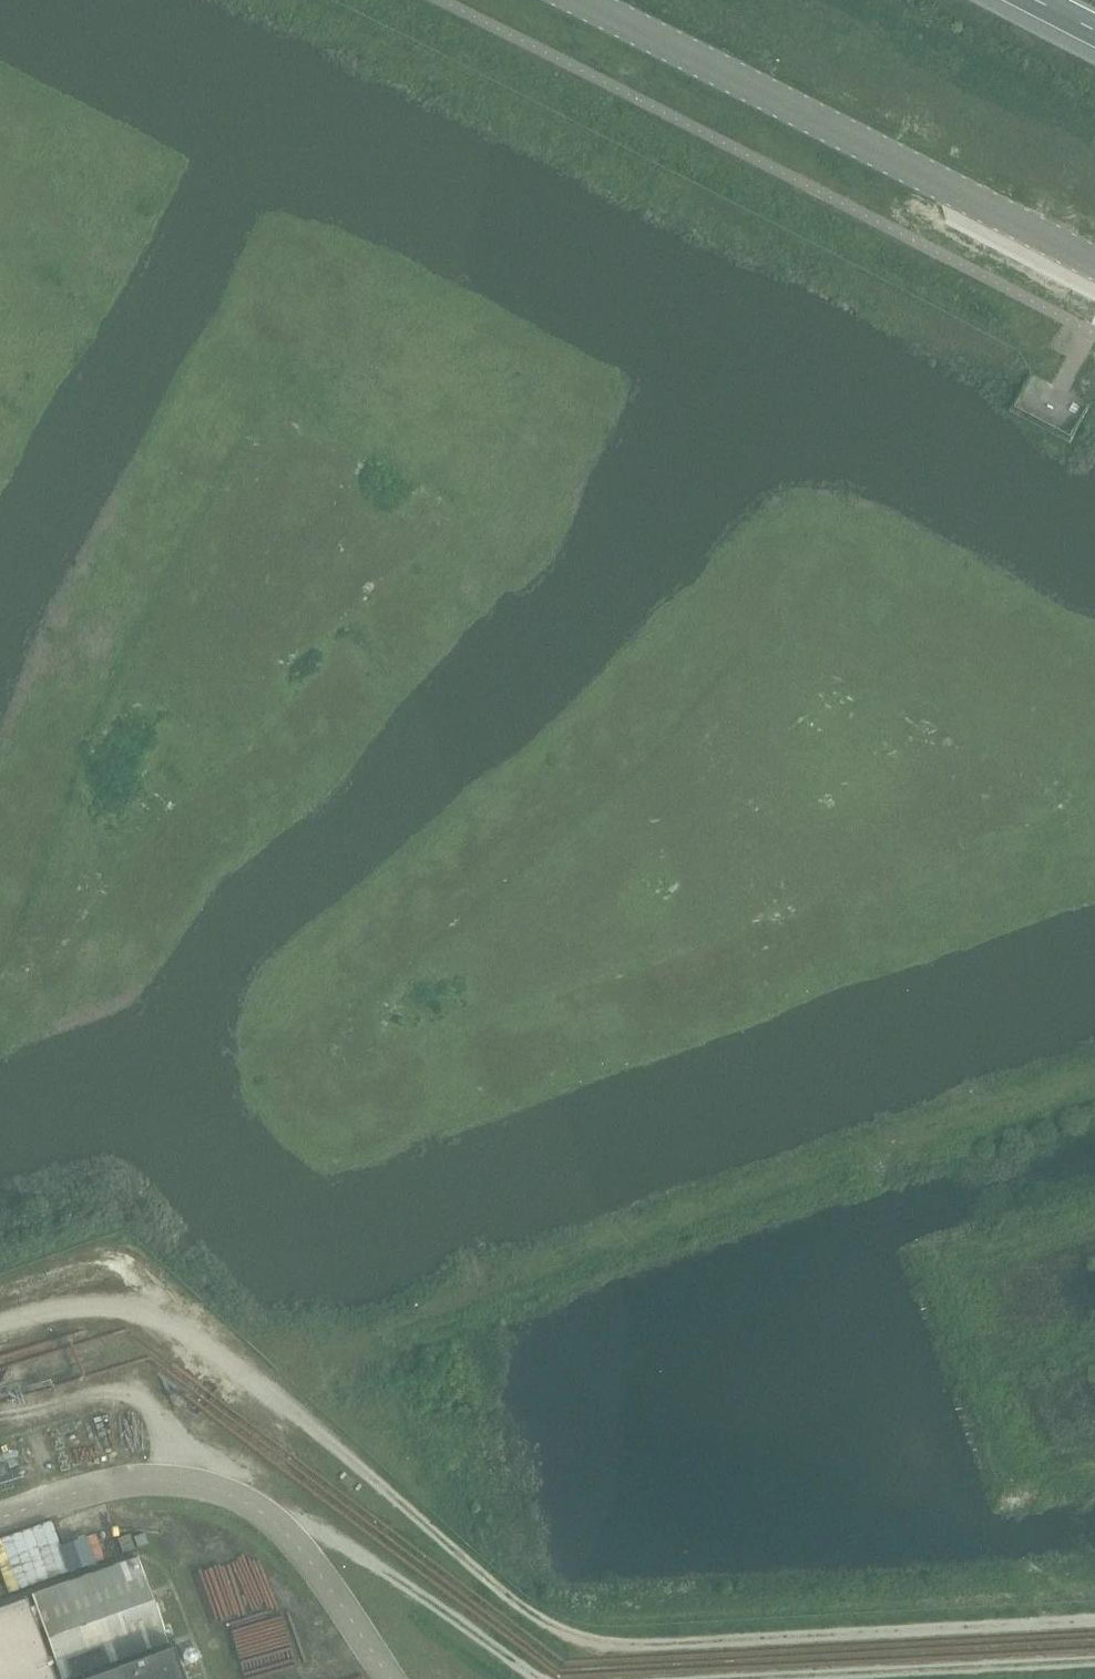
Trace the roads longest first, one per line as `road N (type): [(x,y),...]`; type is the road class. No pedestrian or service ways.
road 1 (unclassified): [(557,0),(1094,265)]

